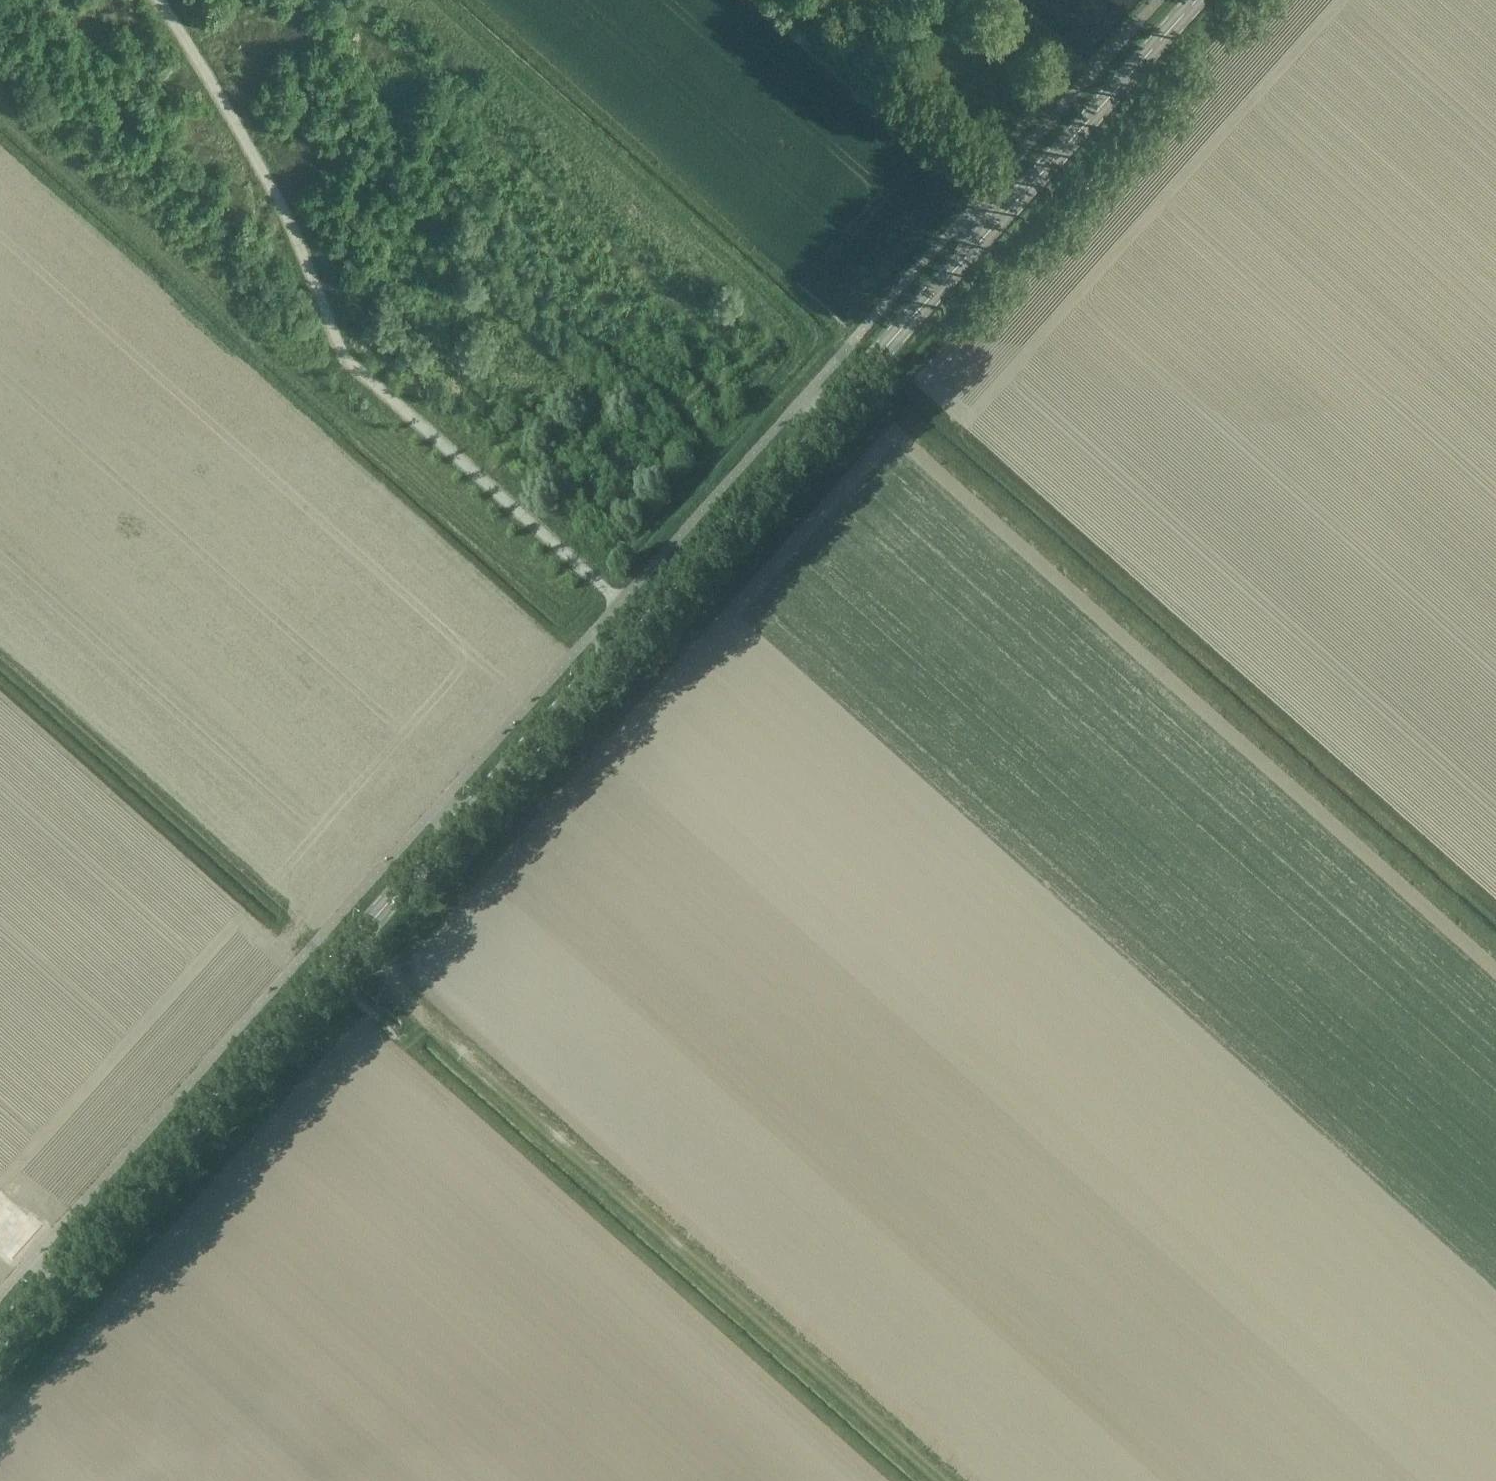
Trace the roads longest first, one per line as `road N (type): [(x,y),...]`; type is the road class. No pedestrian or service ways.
road 1 (tertiary): [(0,1334),(1197,0)]
road 2 (track): [(940,1480),(556,1140),(429,1021),(357,934)]
road 3 (track): [(767,0),(987,193)]

